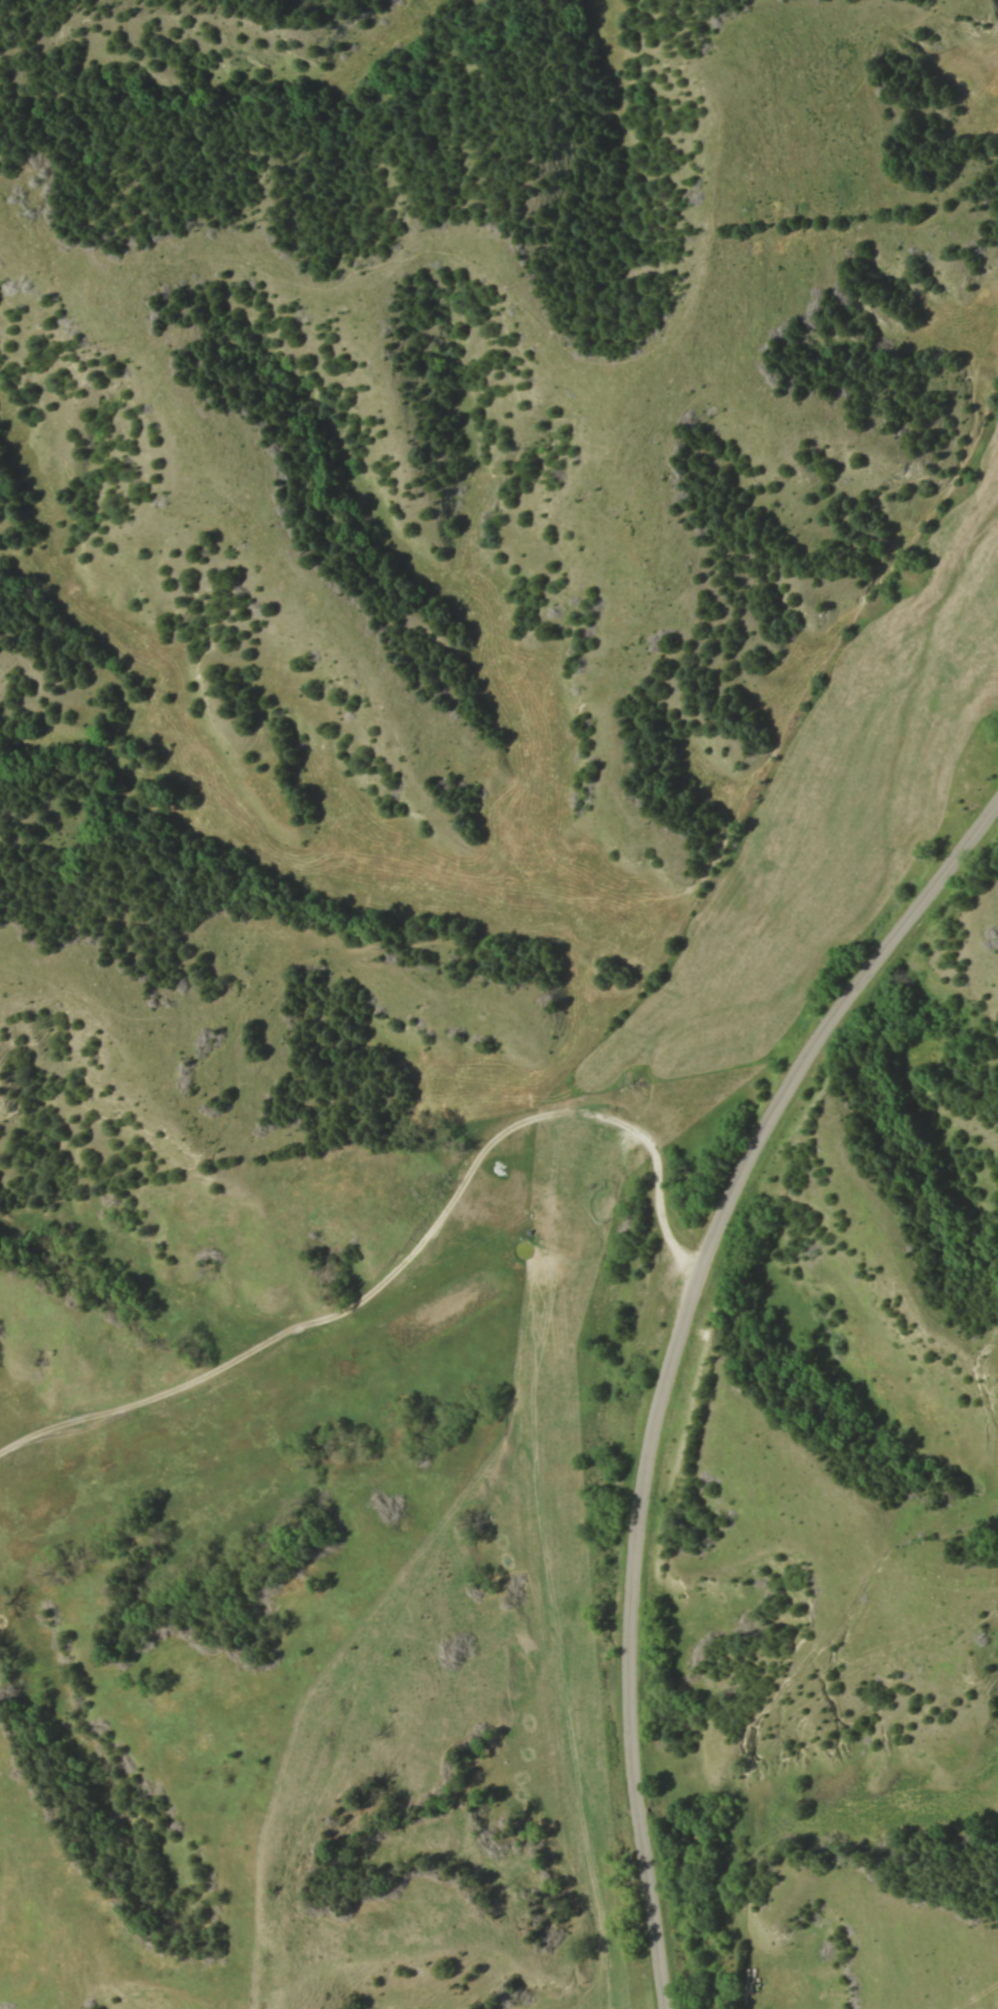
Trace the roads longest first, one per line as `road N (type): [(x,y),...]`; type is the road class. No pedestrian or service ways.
road 1 (tertiary): [(668,2008),(630,1698),(633,1550),(670,1360),(706,1245),(770,1105),(997,800)]

